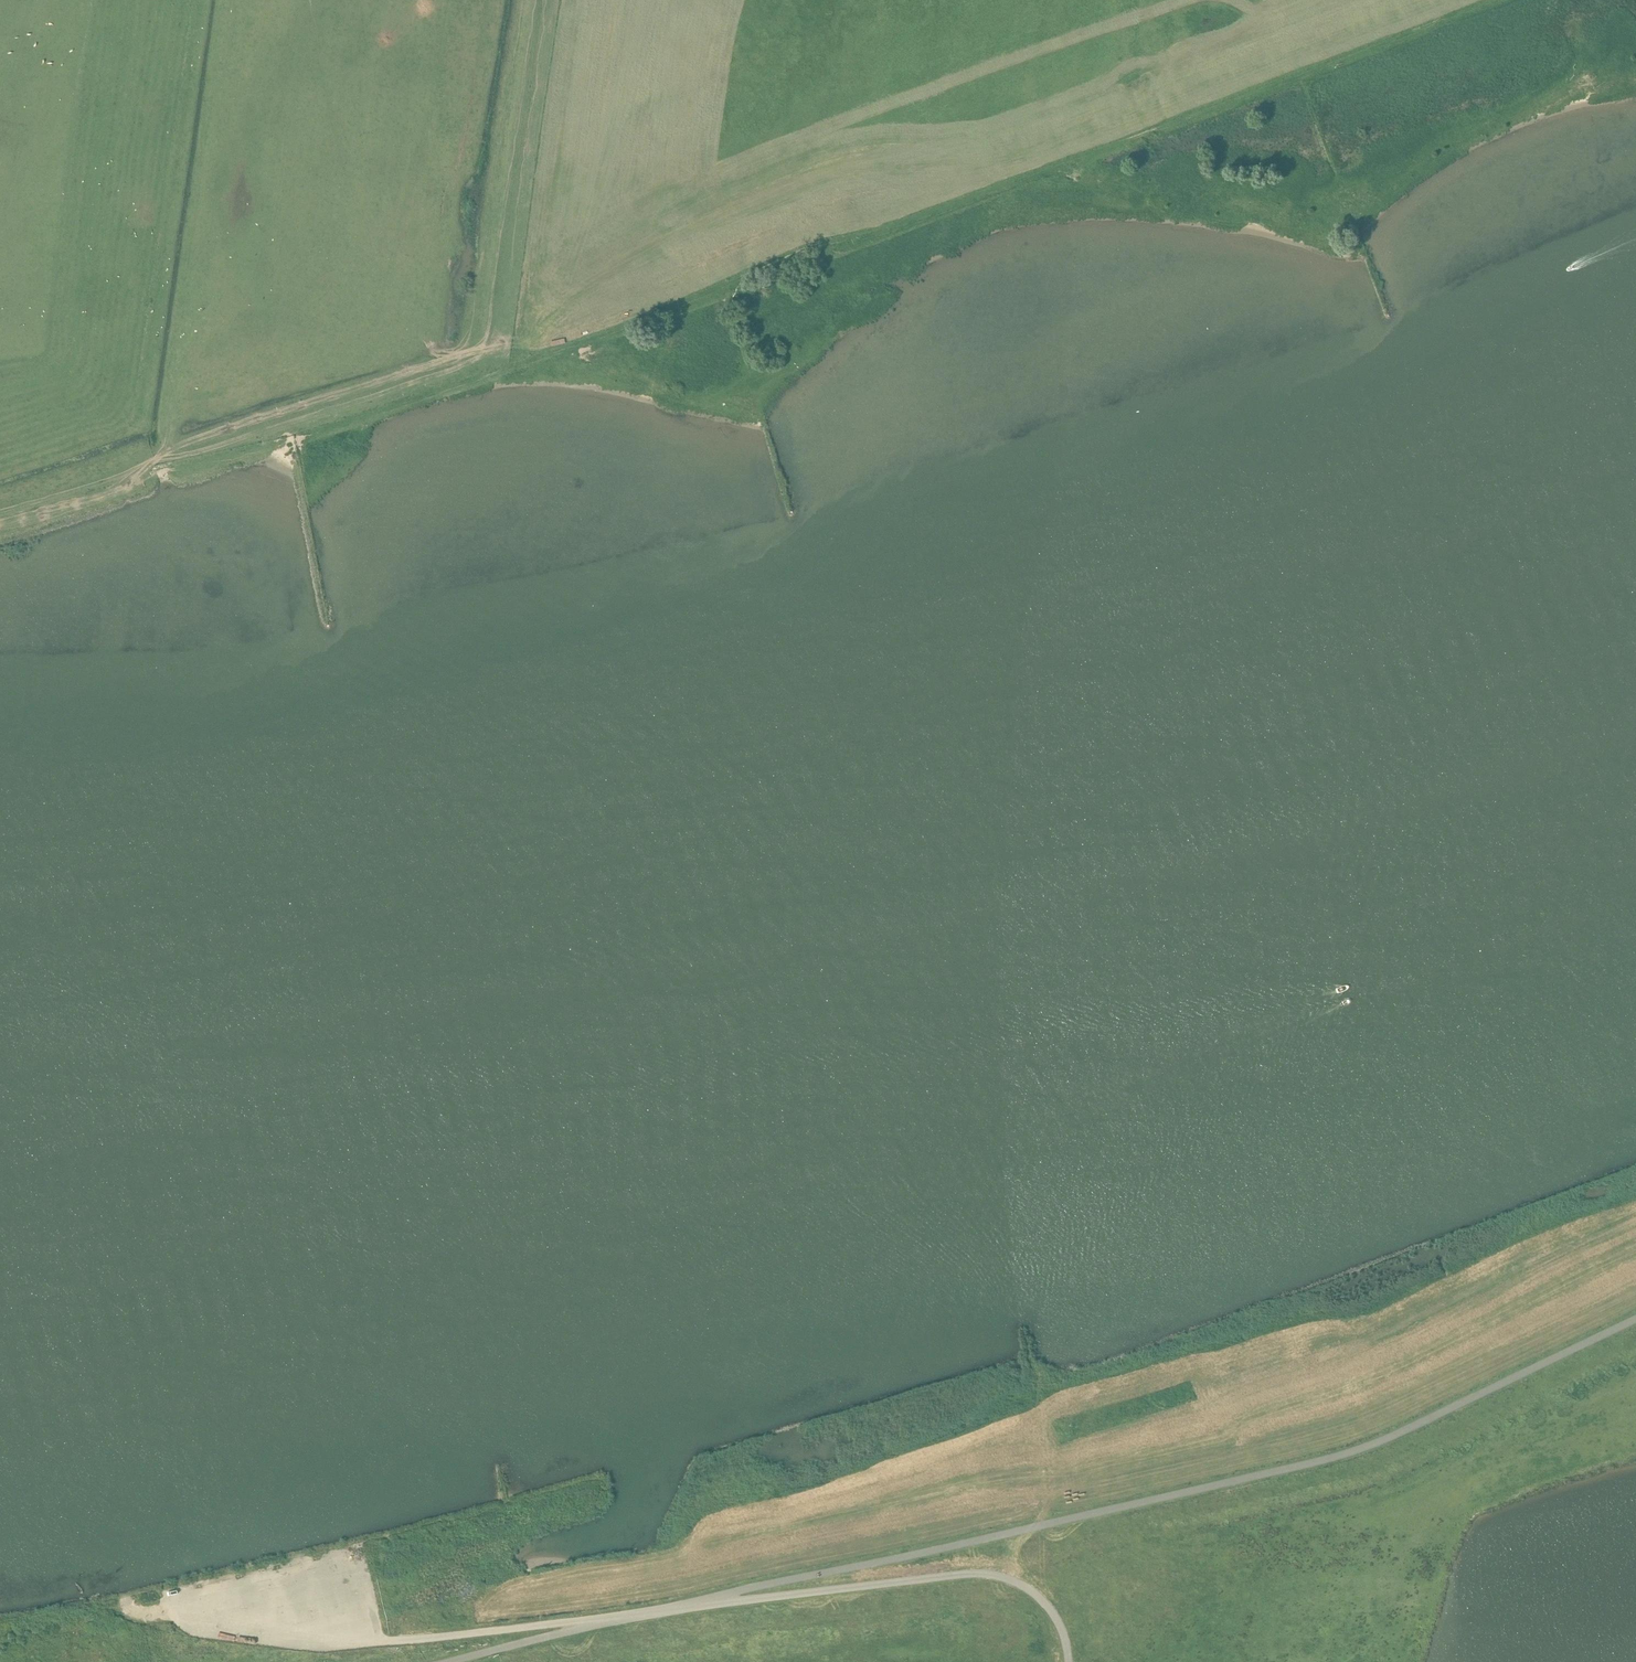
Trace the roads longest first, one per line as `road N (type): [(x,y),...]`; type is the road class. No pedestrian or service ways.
road 1 (unclassified): [(1067,1661),(1049,1609),(1027,1588),(967,1575),(581,1626)]

